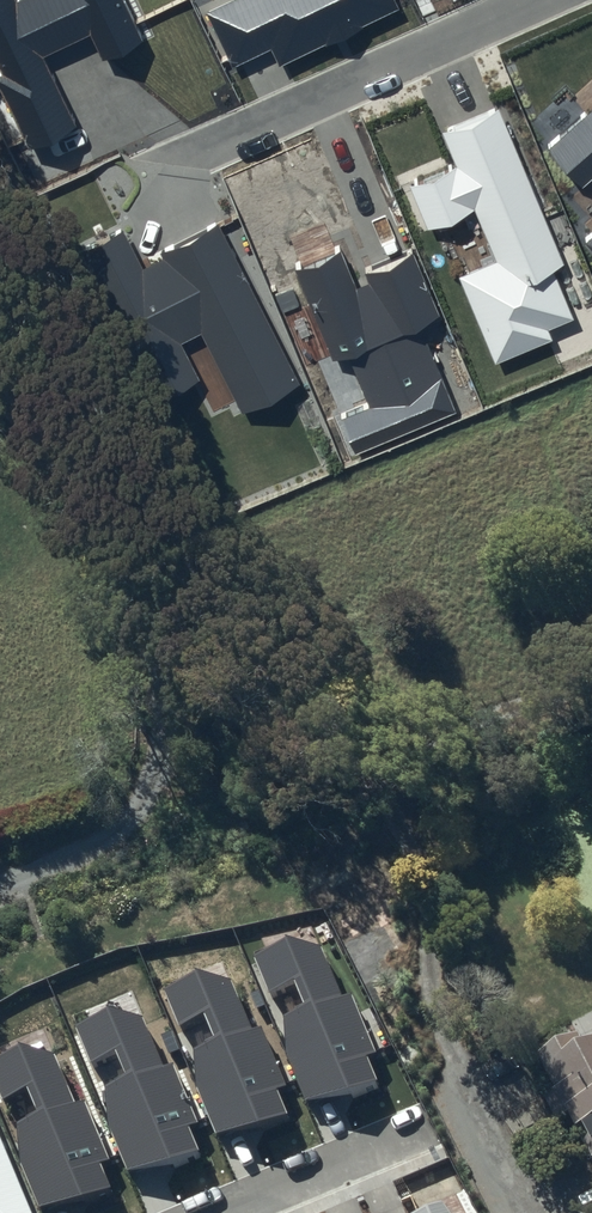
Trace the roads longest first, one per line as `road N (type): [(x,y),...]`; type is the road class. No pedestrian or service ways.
road 1 (residential): [(170,165),(537,0)]
road 2 (unknown): [(591,620),(294,734)]
road 3 (residential): [(223,1212),(430,1125)]

